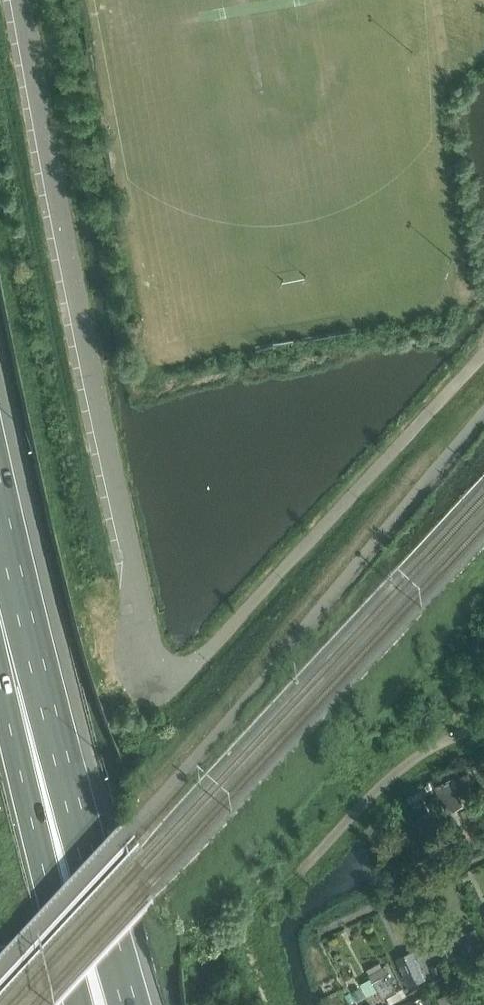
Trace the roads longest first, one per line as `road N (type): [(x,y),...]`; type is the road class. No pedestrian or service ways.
road 1 (unclassified): [(483,359),(209,650),(162,674),(145,628),(22,0)]
road 2 (motorway): [(122,1004),(0,652)]
road 3 (motorway): [(78,1004),(0,685)]
road 4 (unclassified): [(299,874),(377,787),(483,727)]

